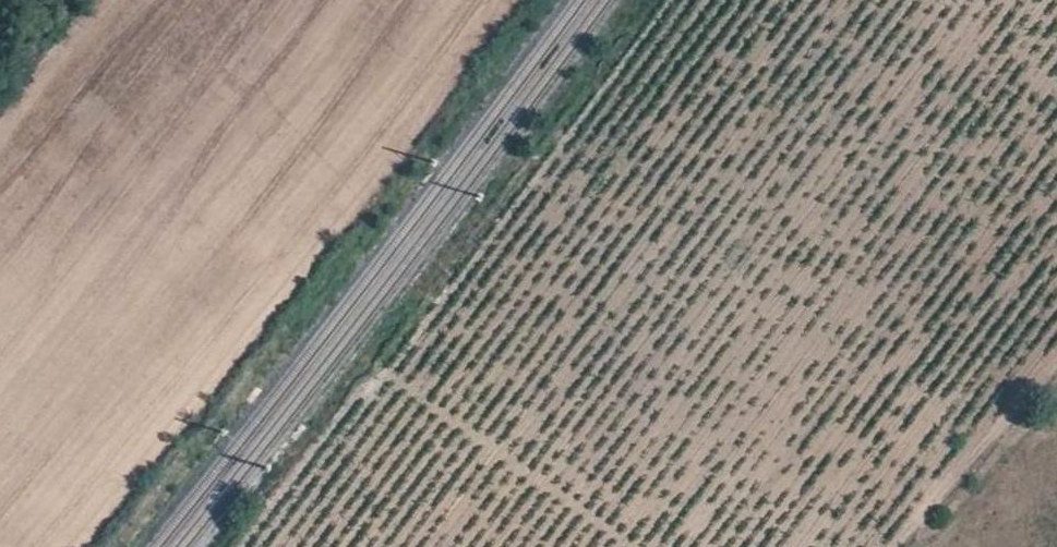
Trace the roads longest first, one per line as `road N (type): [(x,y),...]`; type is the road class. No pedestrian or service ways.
road 1 (track): [(0,91),(94,0)]

